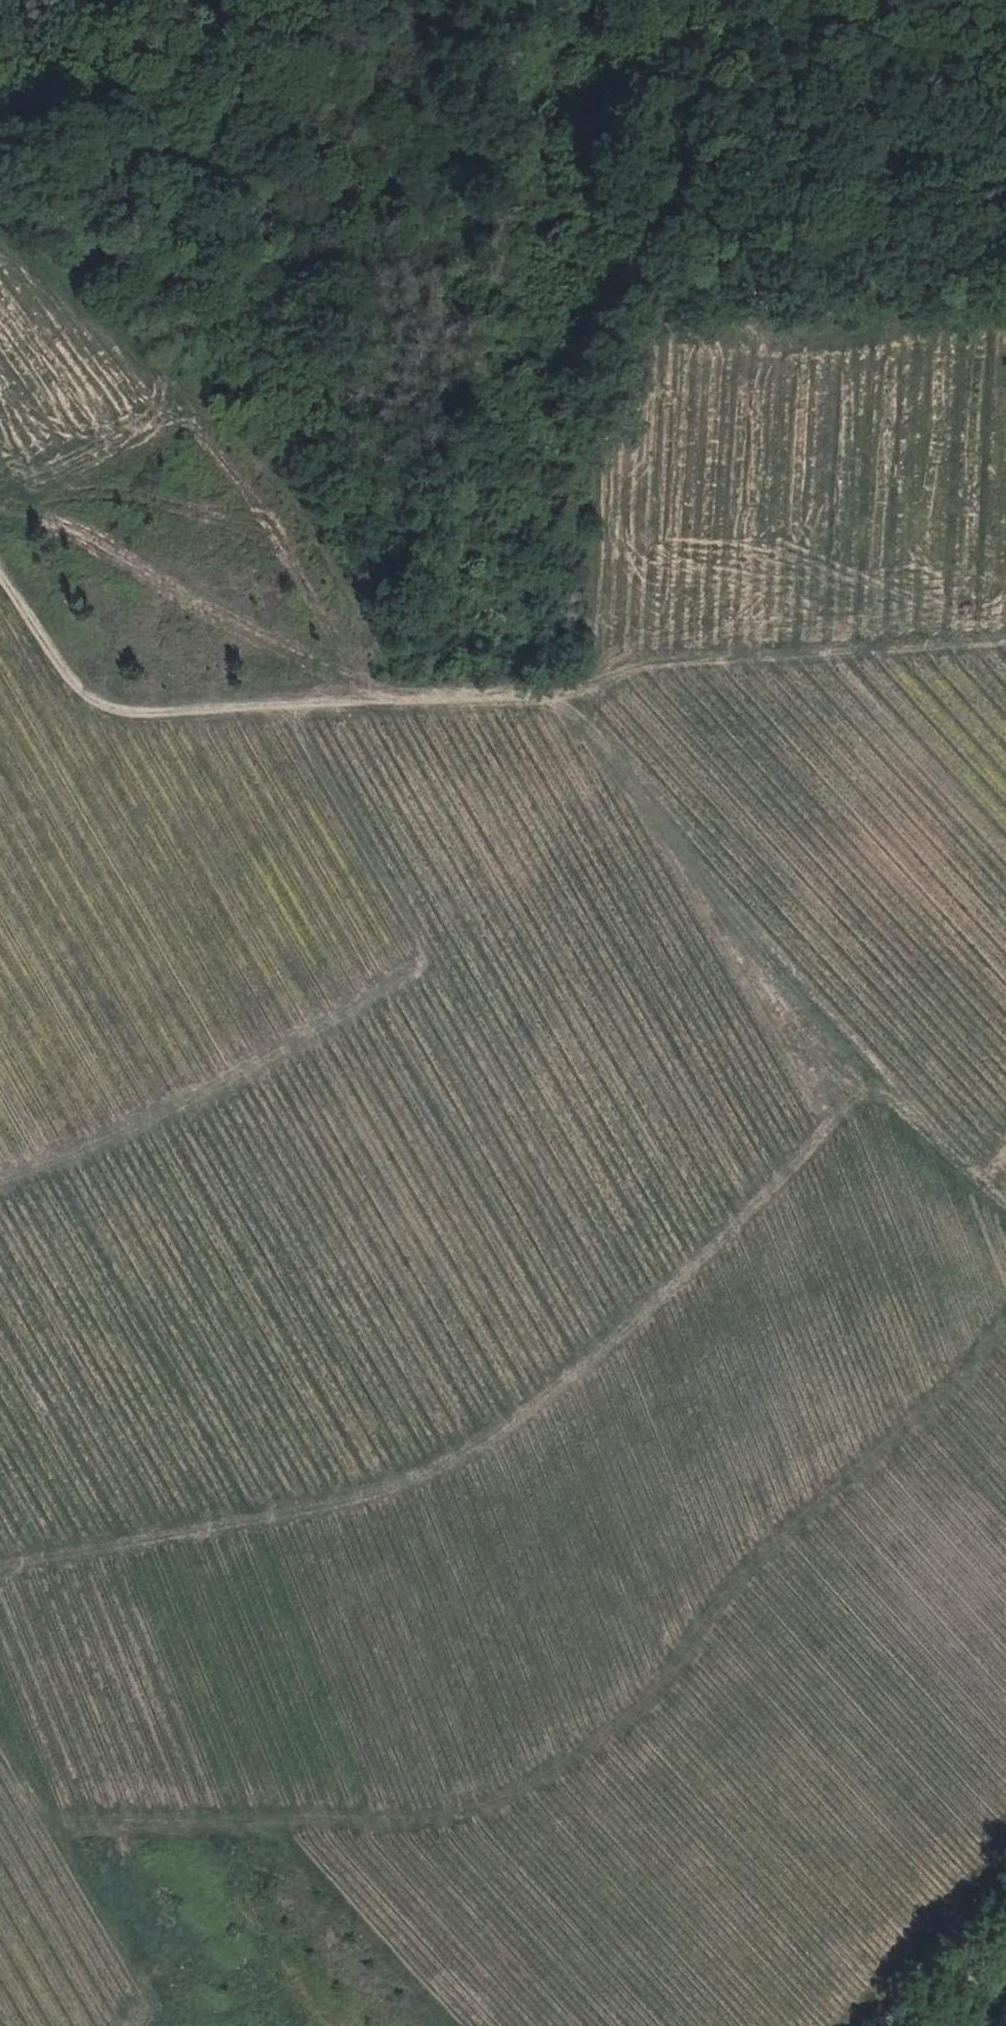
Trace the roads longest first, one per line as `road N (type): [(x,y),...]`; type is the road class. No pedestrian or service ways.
road 1 (track): [(337,2025),(0,1555)]

